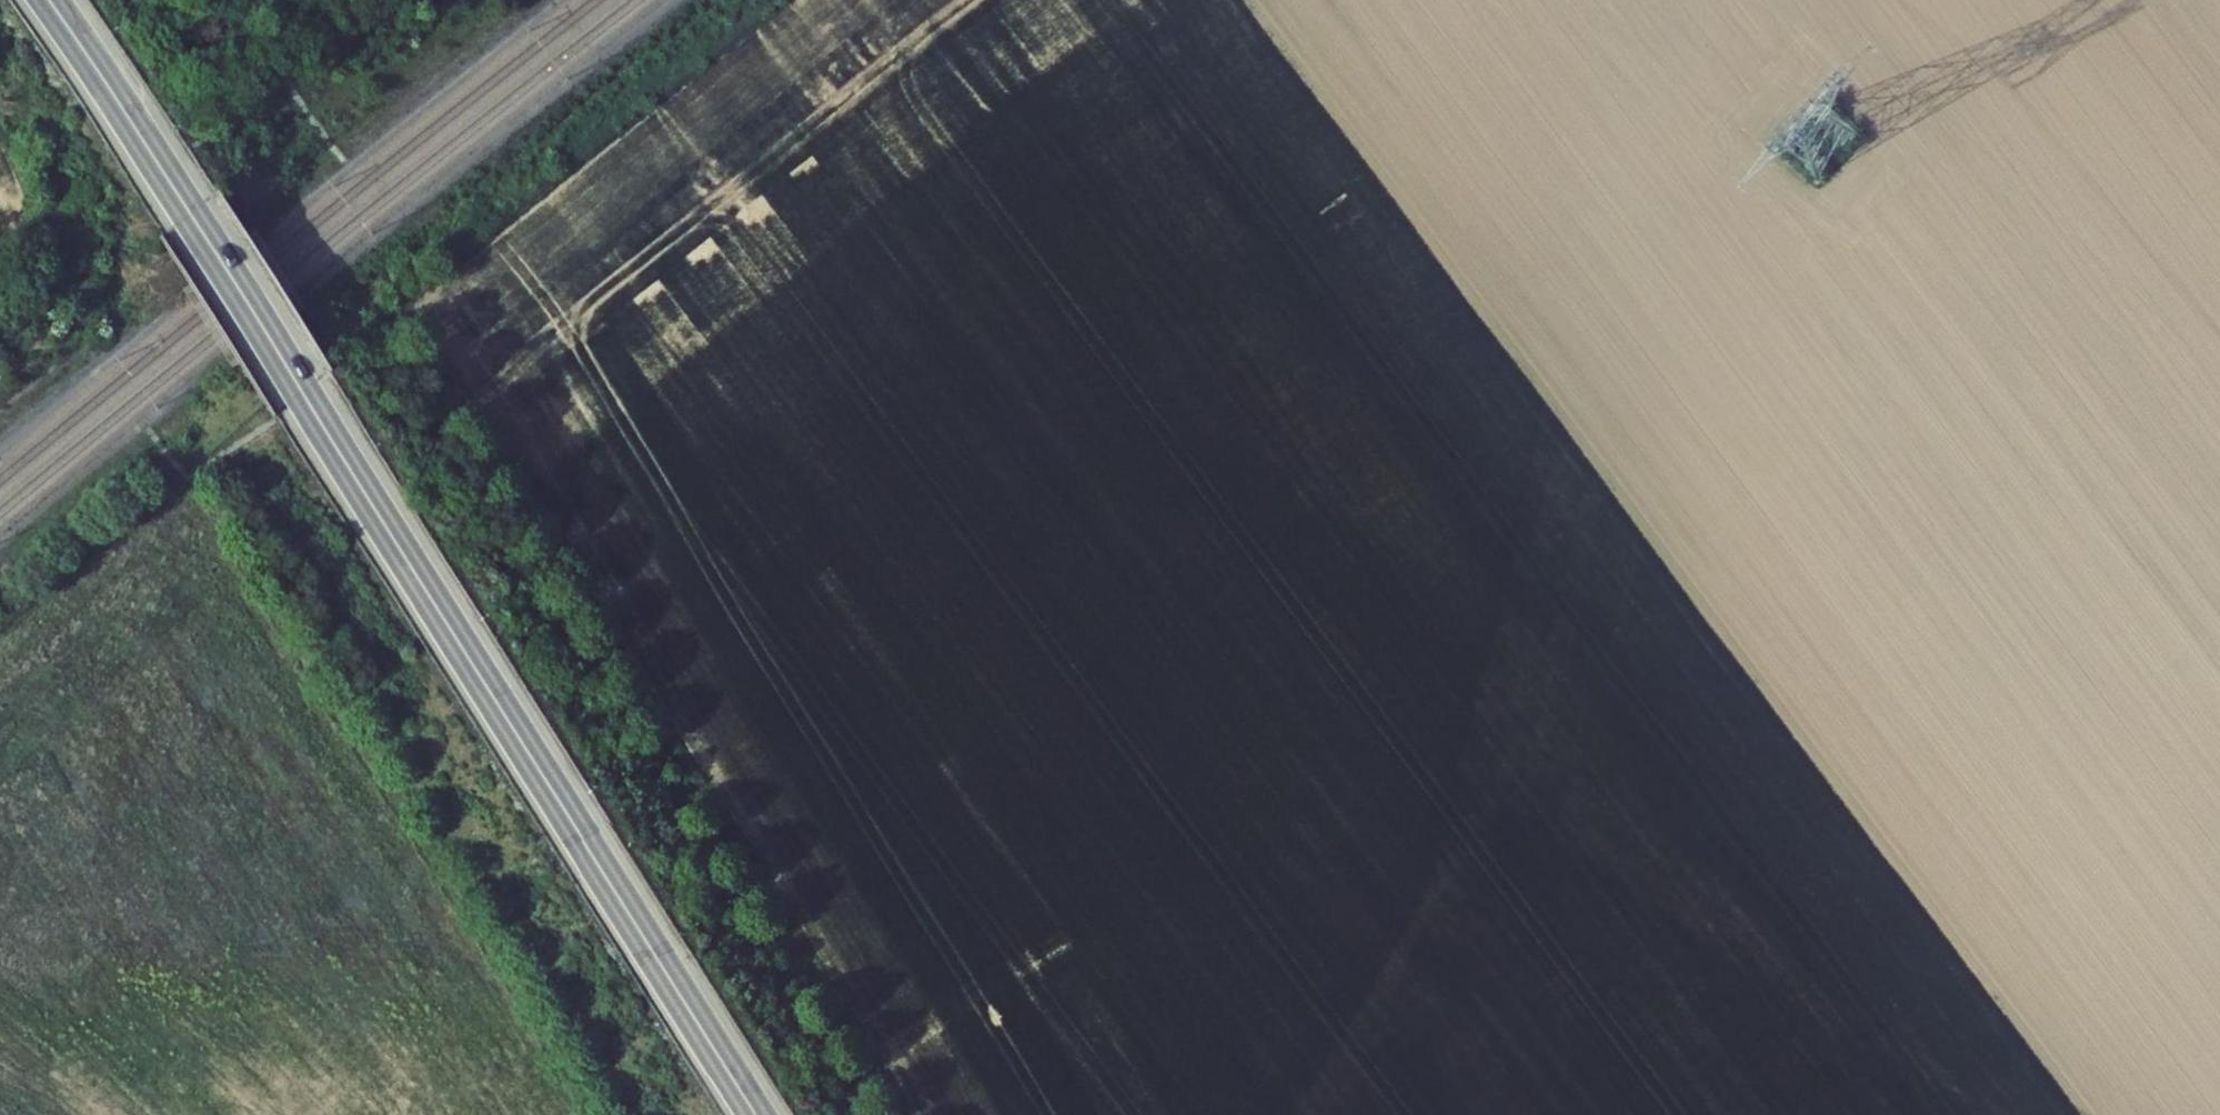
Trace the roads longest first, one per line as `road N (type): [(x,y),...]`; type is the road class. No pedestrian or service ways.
road 1 (tertiary): [(755,1114),(48,0)]

